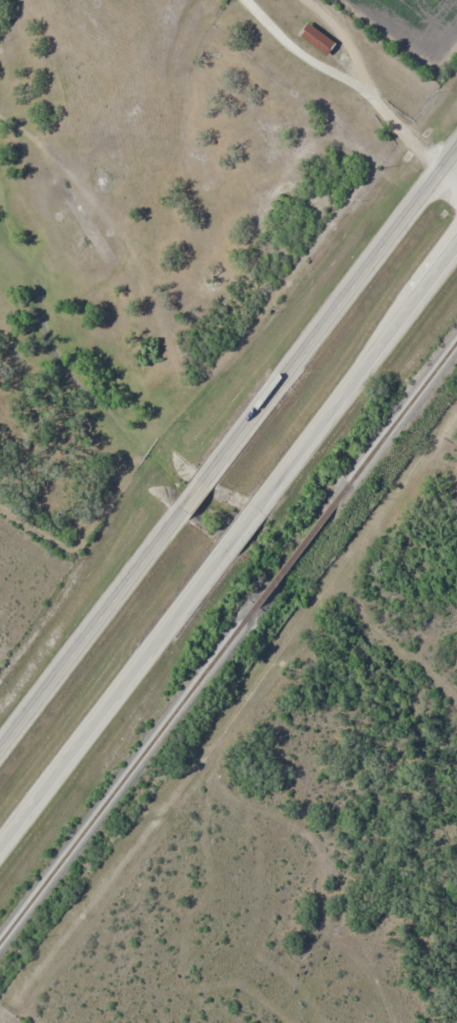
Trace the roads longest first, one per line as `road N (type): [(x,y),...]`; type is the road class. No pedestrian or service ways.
road 1 (trunk): [(456,150),(0,754)]
road 2 (trunk): [(0,848),(456,248)]
road 3 (residential): [(23,1022),(456,460)]
road 4 (residential): [(442,170),(295,0)]

